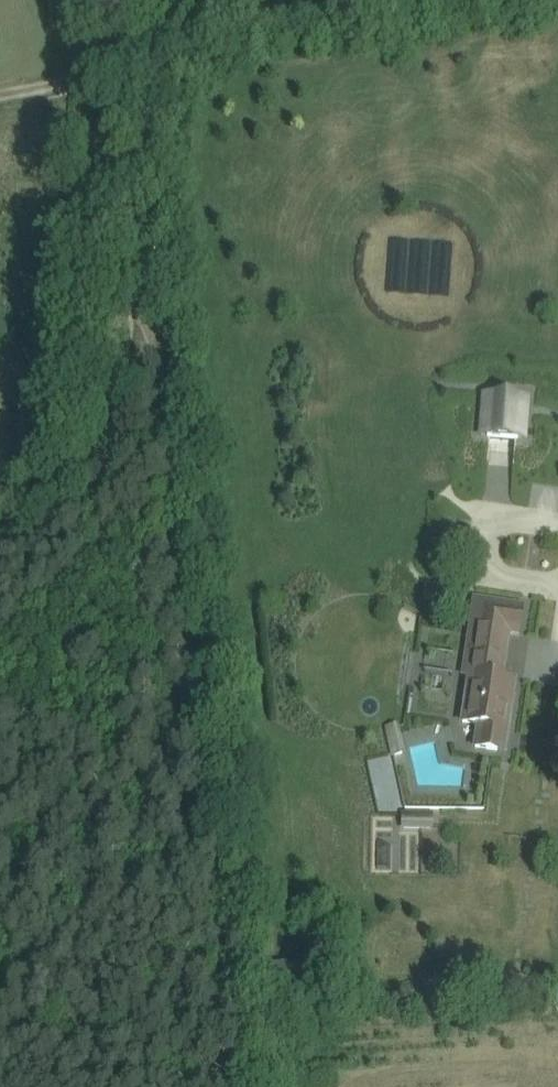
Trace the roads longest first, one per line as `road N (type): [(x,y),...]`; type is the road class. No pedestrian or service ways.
road 1 (track): [(238,1086),(155,356),(126,297)]
road 2 (unclassified): [(126,297),(156,53),(208,23),(387,0)]
road 3 (track): [(0,664),(82,643),(188,640)]
road 4 (track): [(54,0),(79,69),(156,53)]

